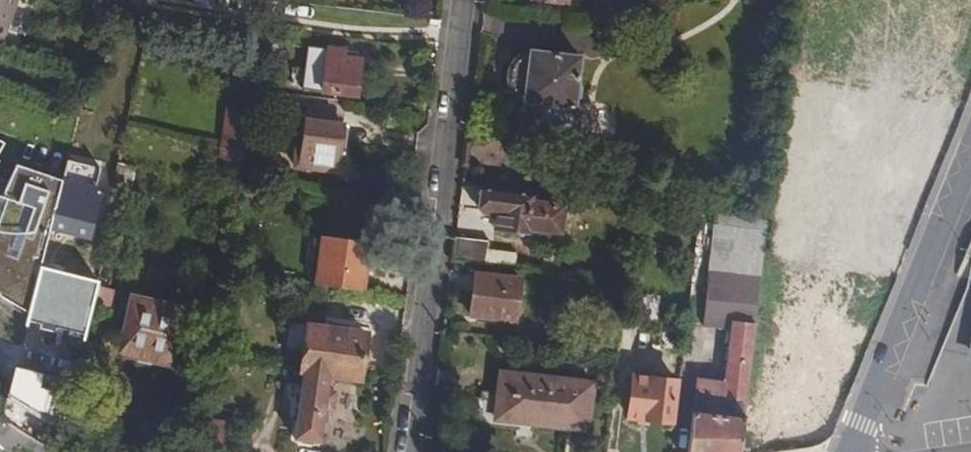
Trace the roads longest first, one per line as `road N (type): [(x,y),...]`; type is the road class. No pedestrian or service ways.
road 1 (residential): [(467,0),(410,451)]
road 2 (tertiary): [(970,156),(850,451)]

